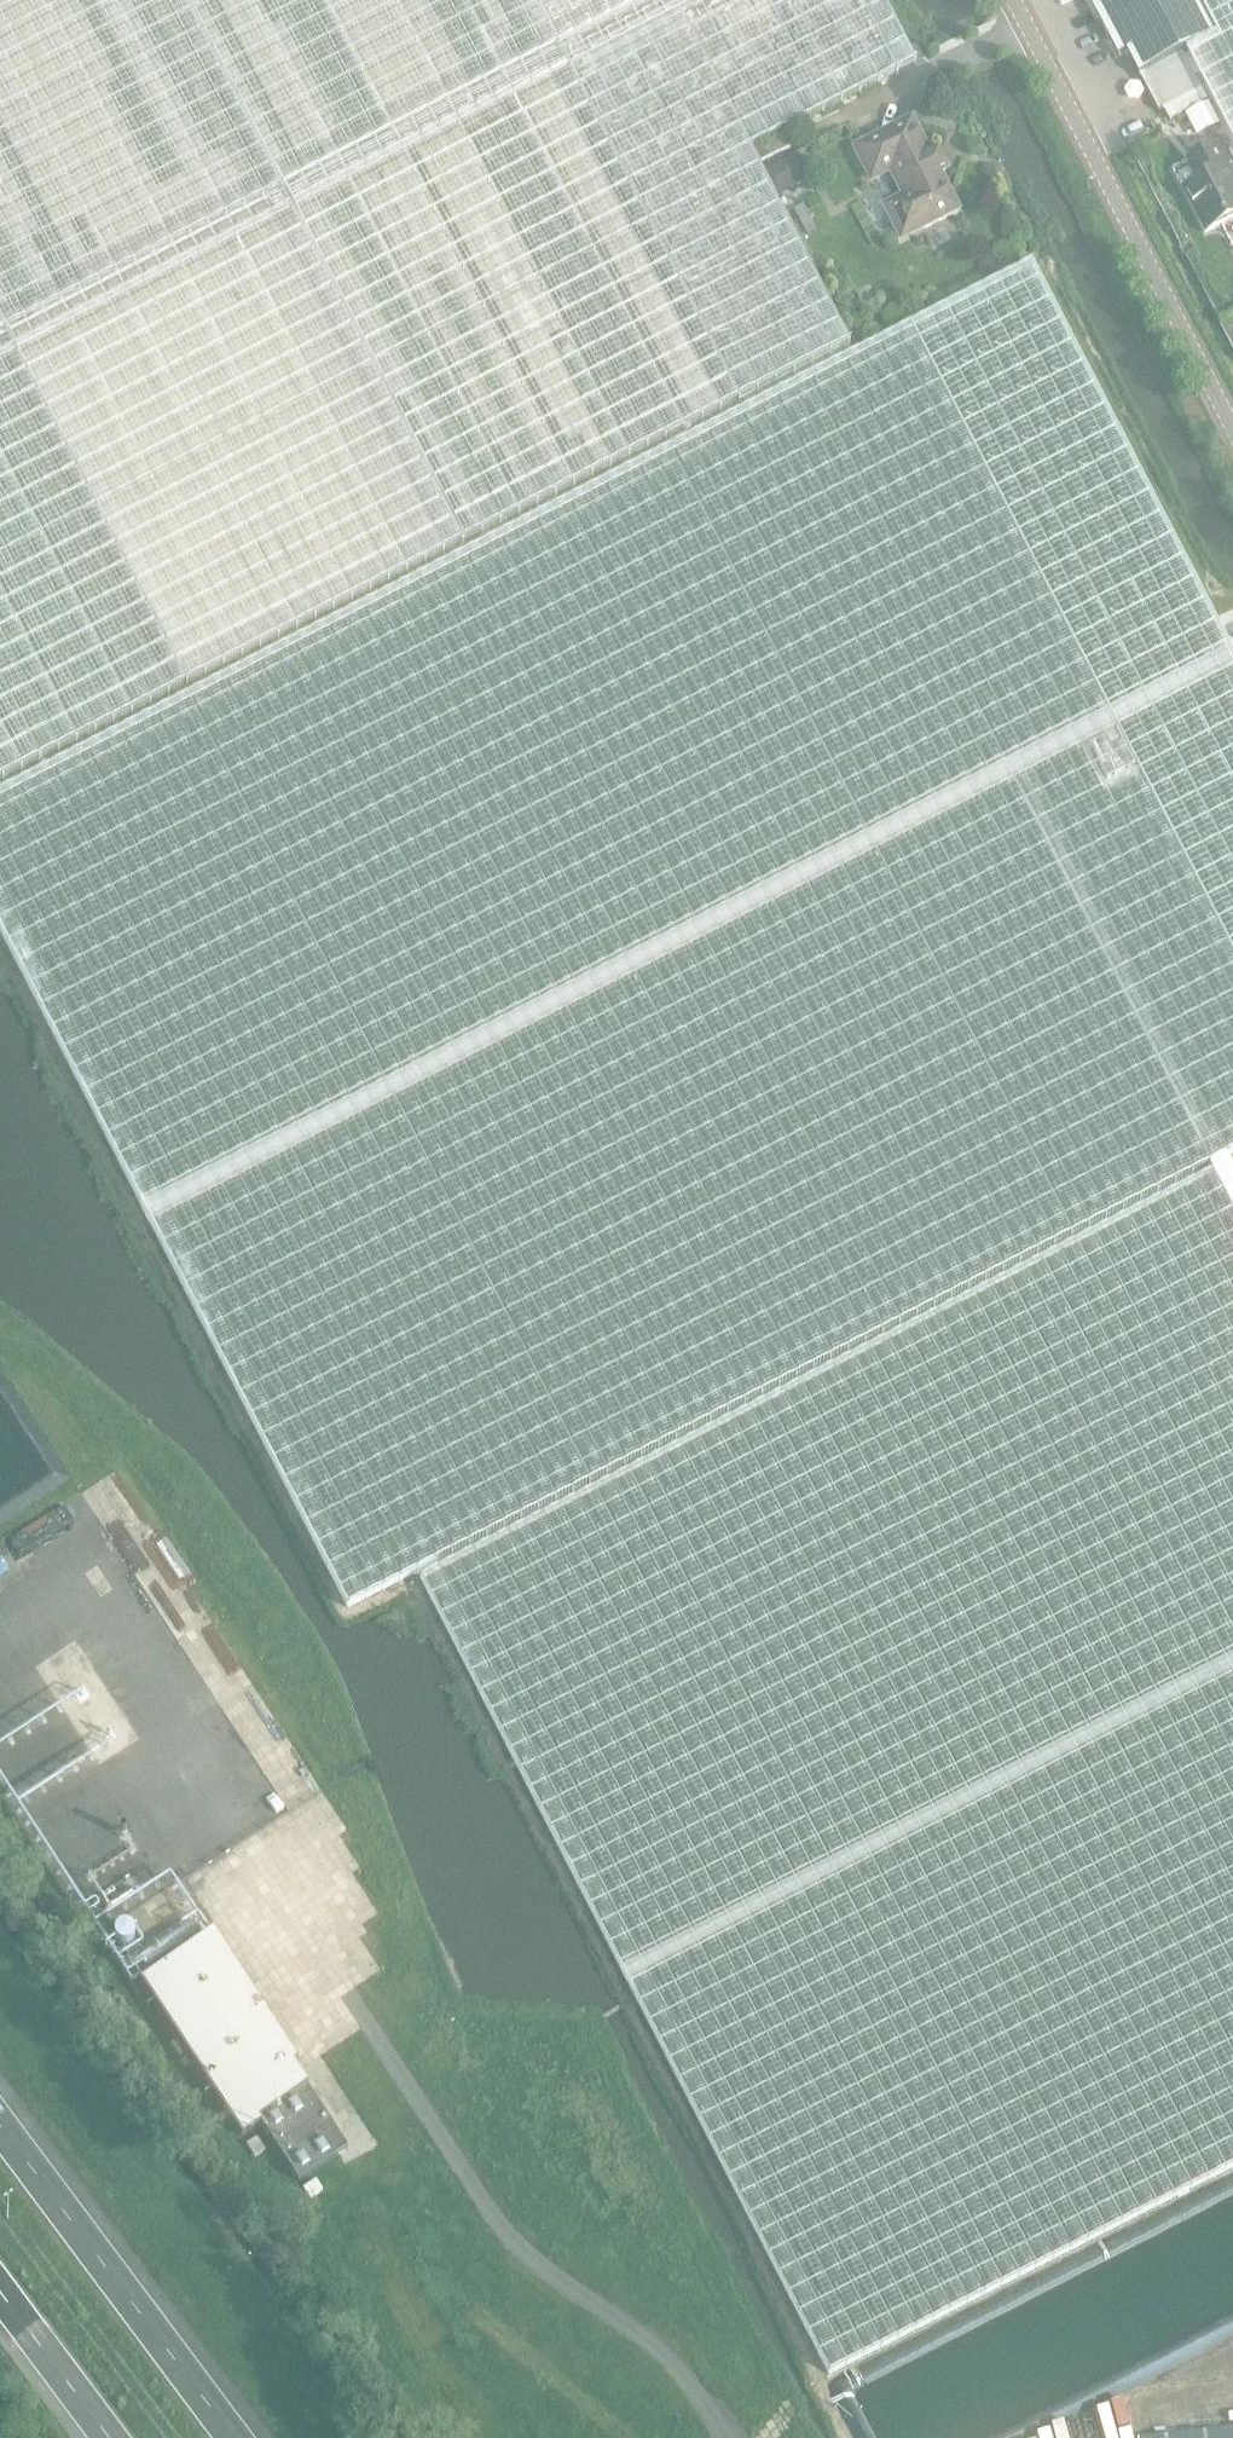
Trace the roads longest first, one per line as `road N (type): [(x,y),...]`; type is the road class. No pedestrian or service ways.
road 1 (unclassified): [(1232,428),(1014,0)]
road 2 (motorway): [(232,2437),(0,2125)]
road 3 (motorway): [(0,2290),(110,2437)]

